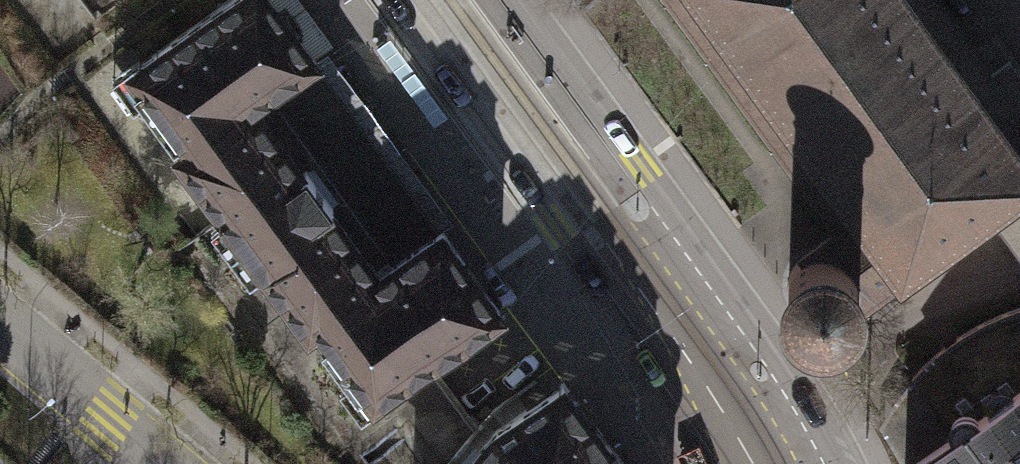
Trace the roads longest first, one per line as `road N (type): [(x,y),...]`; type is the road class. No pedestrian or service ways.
road 1 (secondary): [(394,0),(556,224),(602,277),(671,333)]
road 2 (secondary): [(671,333),(658,203),(639,164),(519,0)]
road 3 (residential): [(0,333),(157,463)]
road 4 (secondary): [(671,333),(752,463)]

